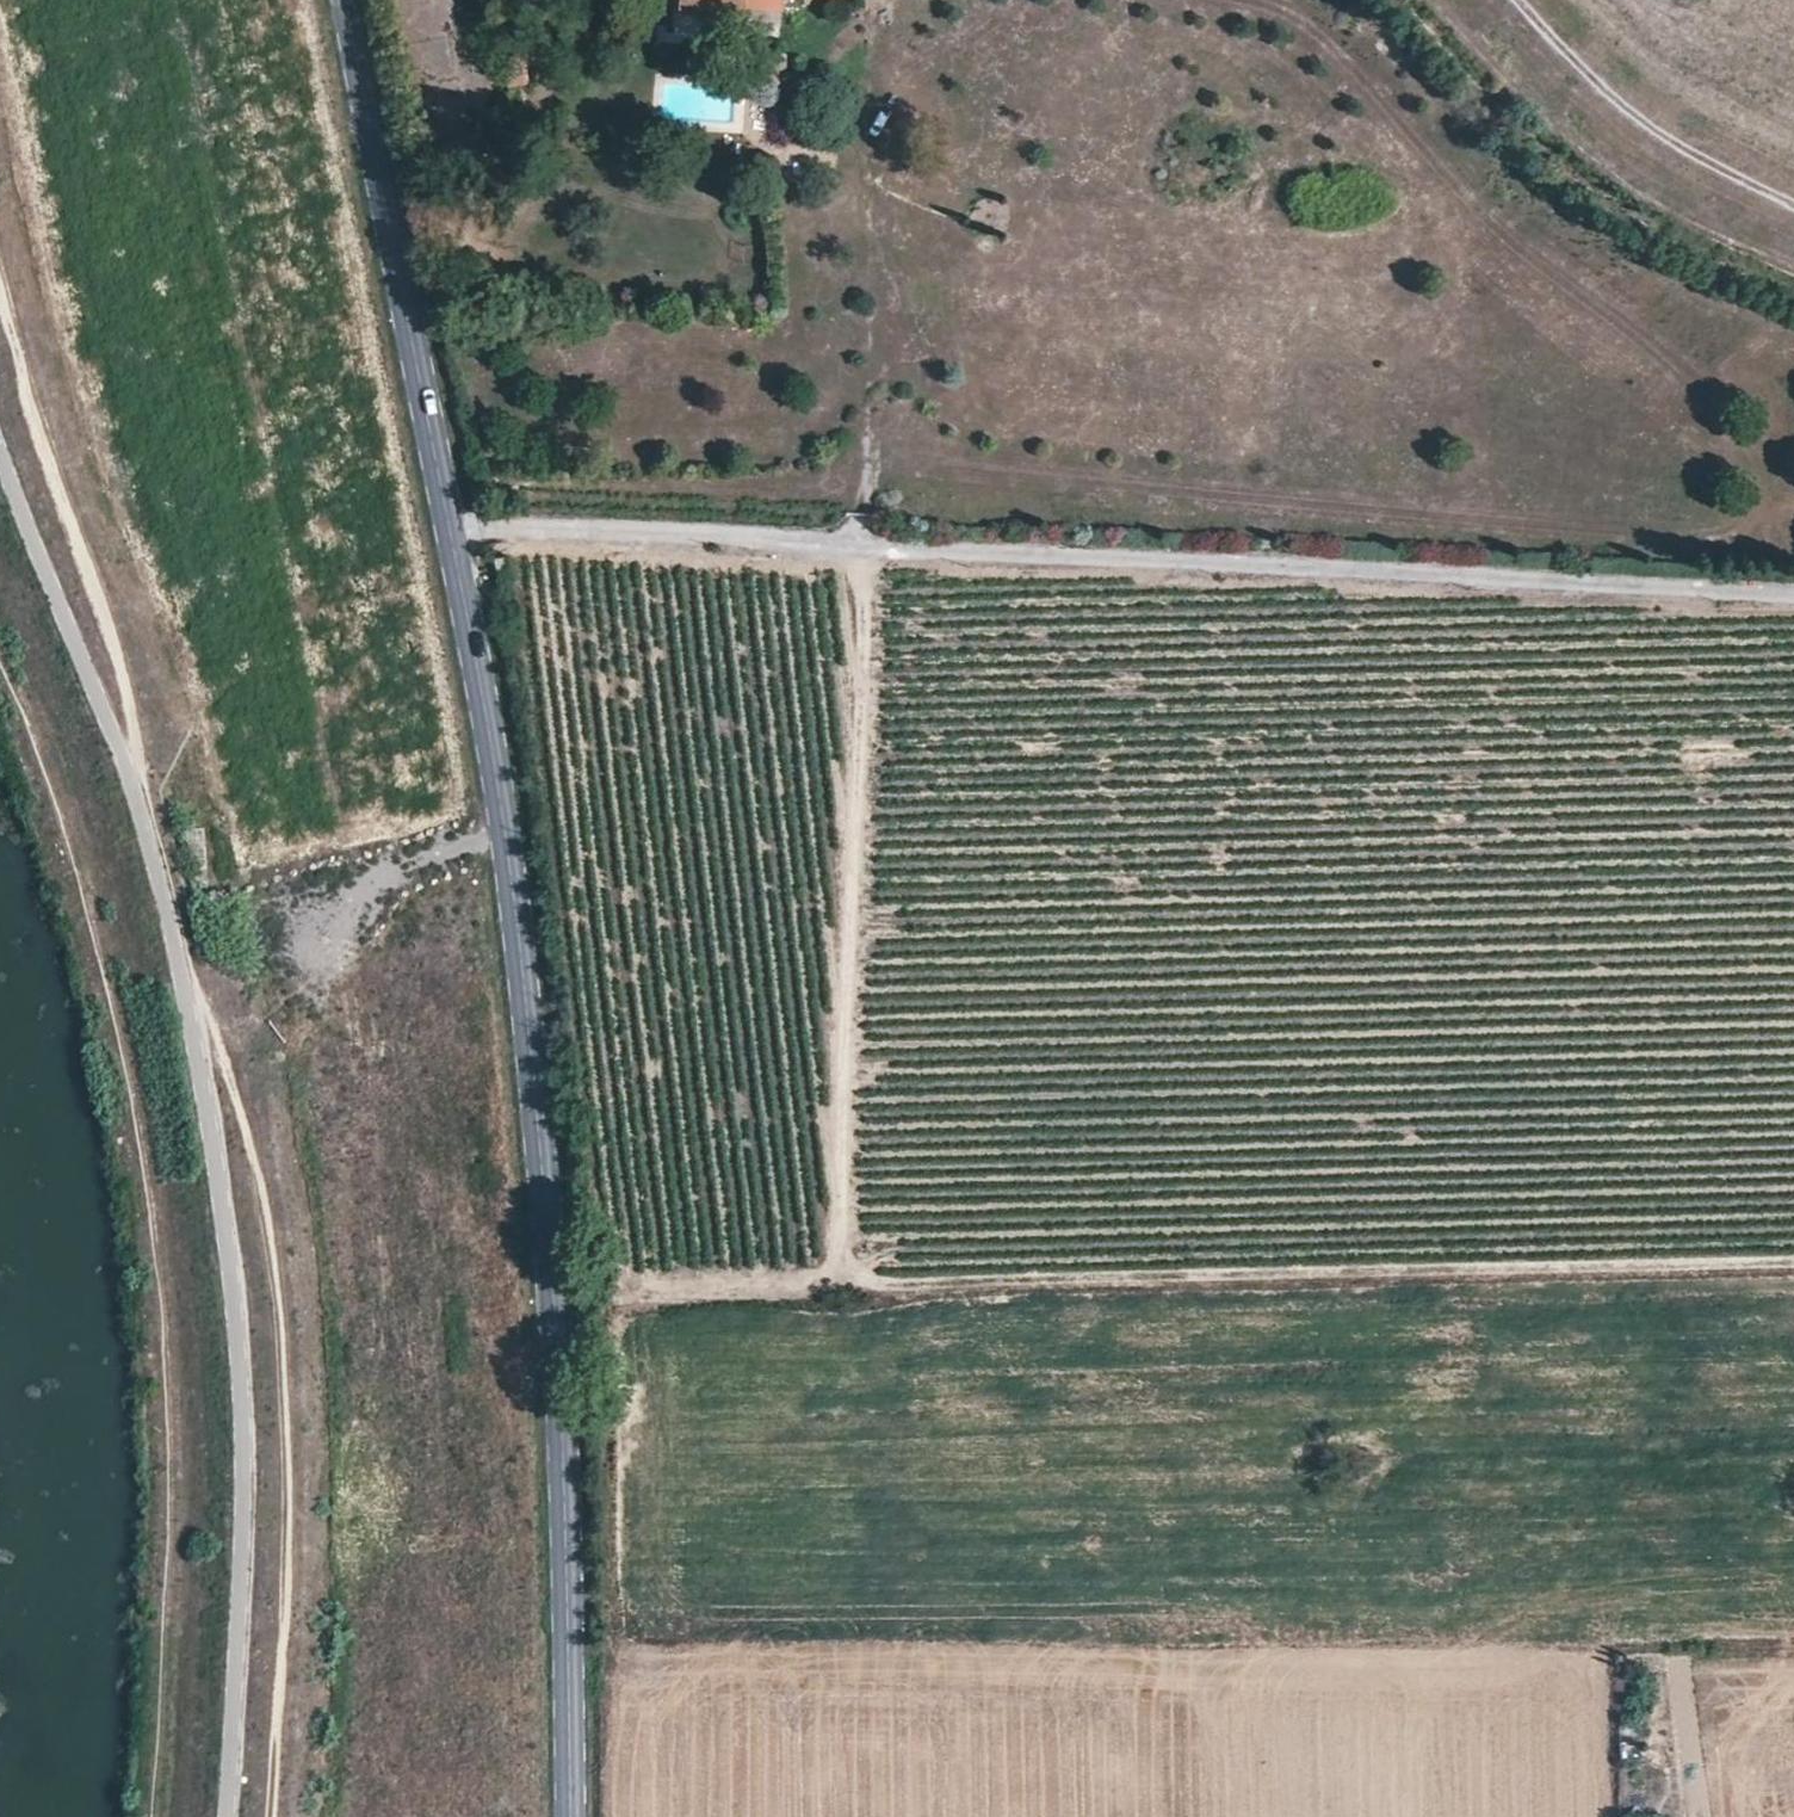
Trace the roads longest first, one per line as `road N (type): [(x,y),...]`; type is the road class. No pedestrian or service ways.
road 1 (tertiary): [(353,0),(522,855),(570,1816)]
road 2 (track): [(1793,198),(1623,101),(1509,0)]

